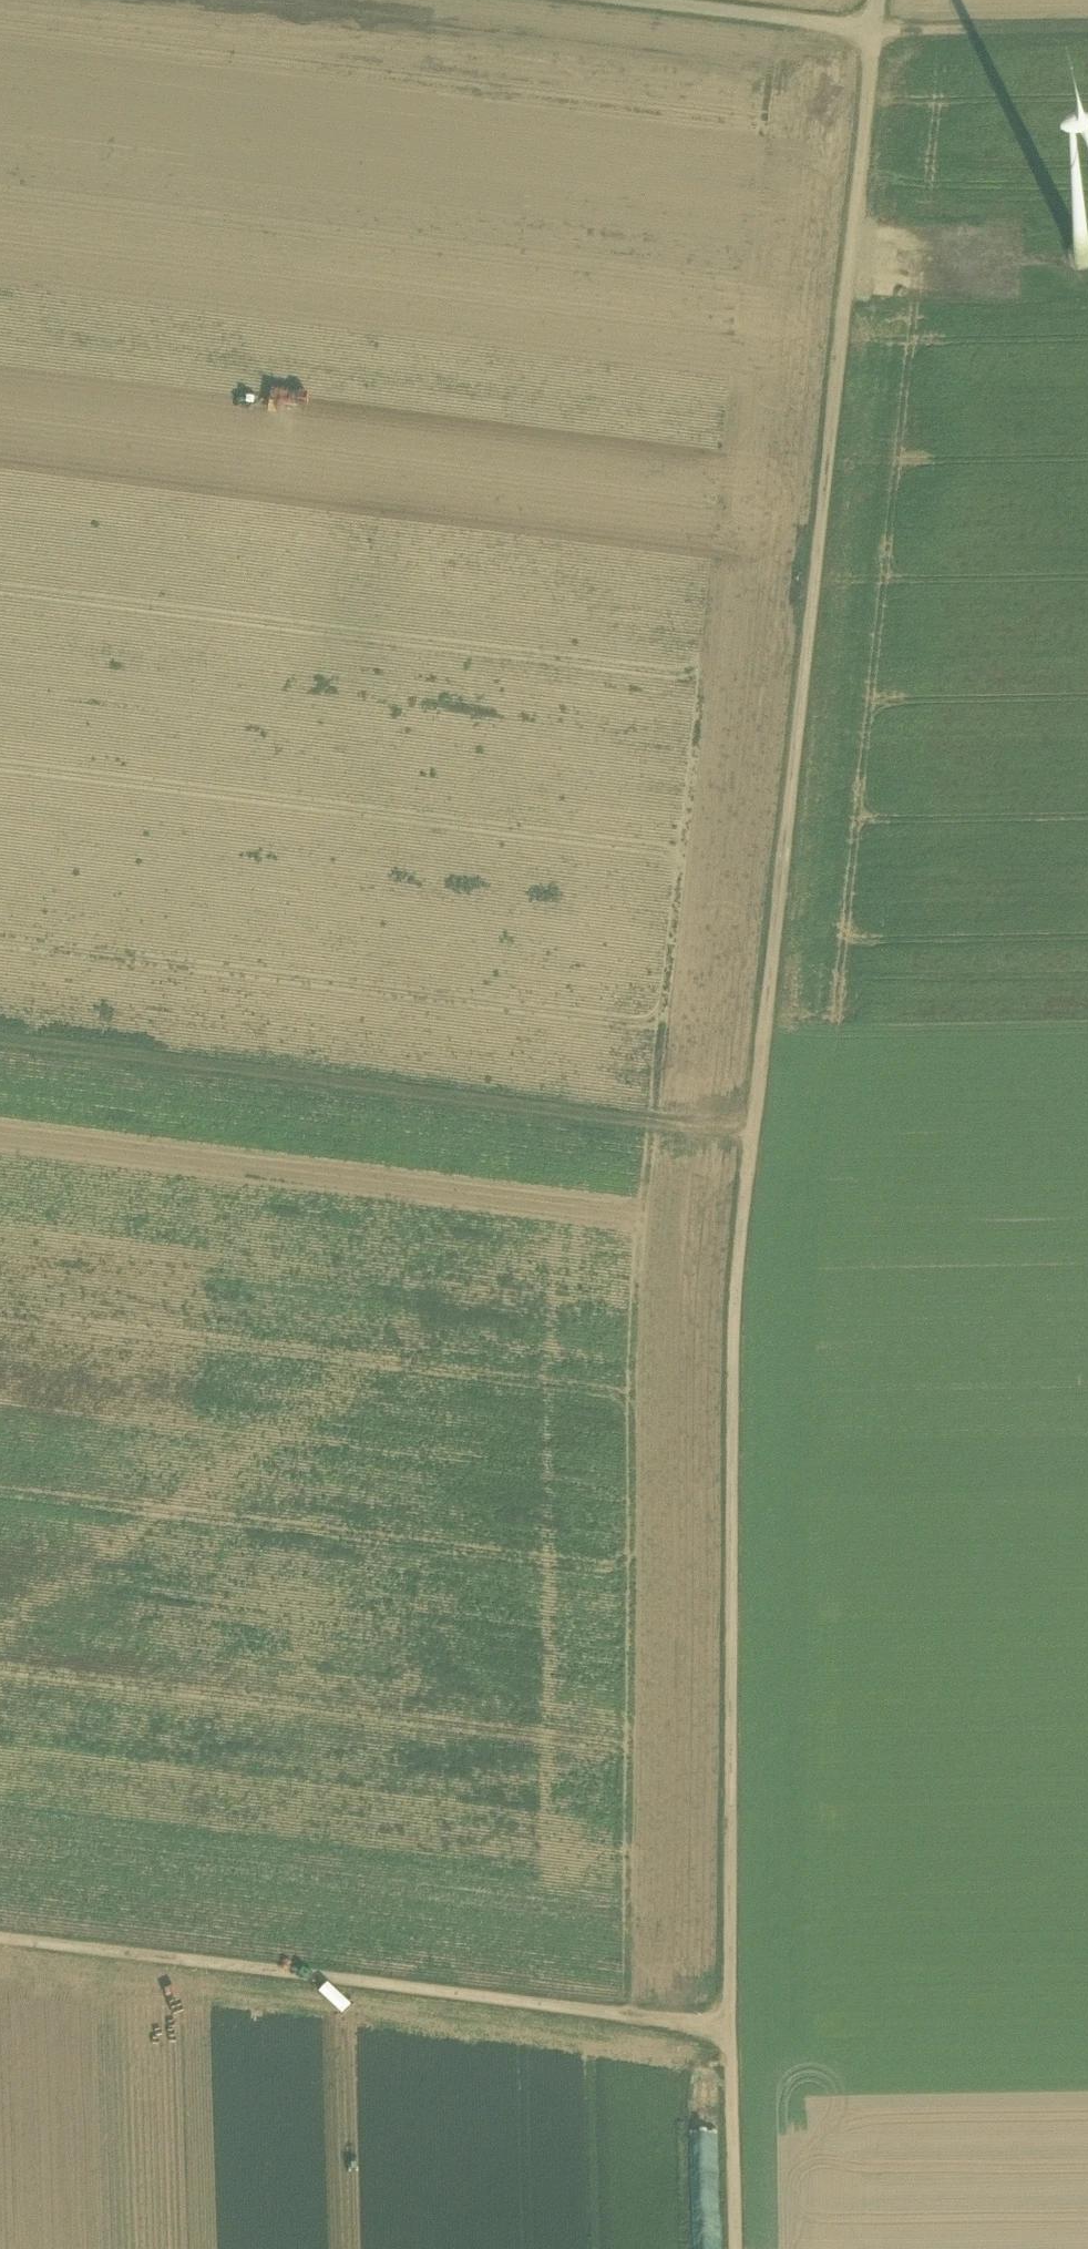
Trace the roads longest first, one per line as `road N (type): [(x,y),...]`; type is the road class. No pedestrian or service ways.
road 1 (track): [(729,2248),(723,2060),(762,1155),(875,0)]
road 2 (track): [(762,1155),(0,1059)]
road 3 (track): [(0,1959),(723,2060)]
road 4 (track): [(870,48),(494,0)]

